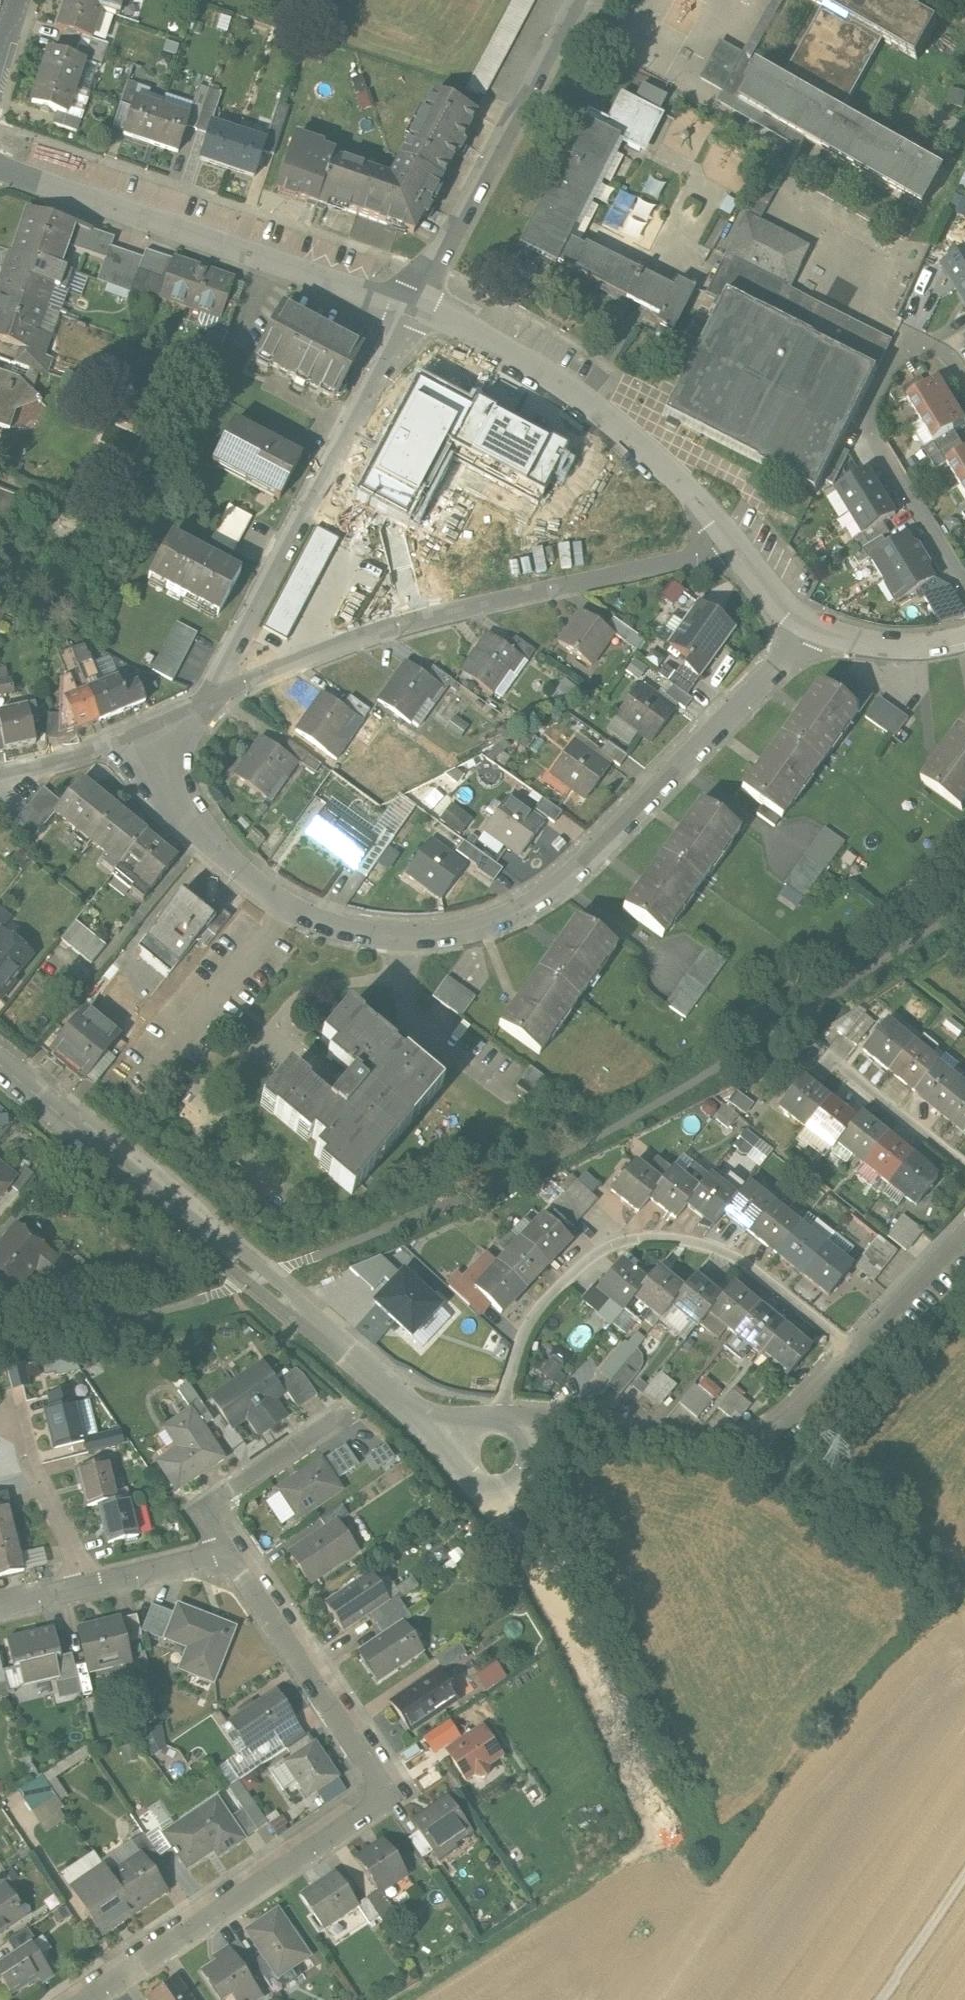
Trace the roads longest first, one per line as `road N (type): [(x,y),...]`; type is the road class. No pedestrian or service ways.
road 1 (residential): [(145,733),(193,824),(246,875),(309,913),(358,929),(418,934),(475,924),(529,901),(607,838),(806,631)]
road 2 (residential): [(248,1570),(370,1761),(374,1793),(360,1816),(83,1999)]
road 3 (residential): [(0,1069),(432,1433)]
road 4 (residential): [(207,703),(405,627),(731,549)]
road 5 (residential): [(855,1354),(749,1267),(716,1250),(649,1238),(588,1259),(538,1310),(499,1422)]
road 6 (residential): [(417,312),(207,703)]
road 7 (residential): [(0,171),(417,312)]
road 8 (residential): [(417,312),(558,378),(671,465),(731,549)]
road 9 (residential): [(491,1500),(606,1691),(663,1838)]
road 10 (residential): [(527,1421),(764,1439),(855,1354)]
road 11 (residential): [(577,0),(417,312)]
road 12 (track): [(418,1999),(663,1838)]
road 13 (track): [(764,1439),(802,1490),(964,1596)]
road 14 (residential): [(248,1570),(218,1521),(226,1497),(342,1415)]
road 15 (residential): [(89,1589),(14,1422)]
road 16 (residential): [(89,1589),(207,1563),(248,1570)]
road 17 (residential): [(855,1354),(964,1234)]
road 18 (residential): [(964,1167),(836,1068)]
road 19 (residential): [(806,631),(865,648),(964,641)]
road 20 (residential): [(0,774),(145,733)]
road 21 (track): [(883,1999),(964,1884)]

